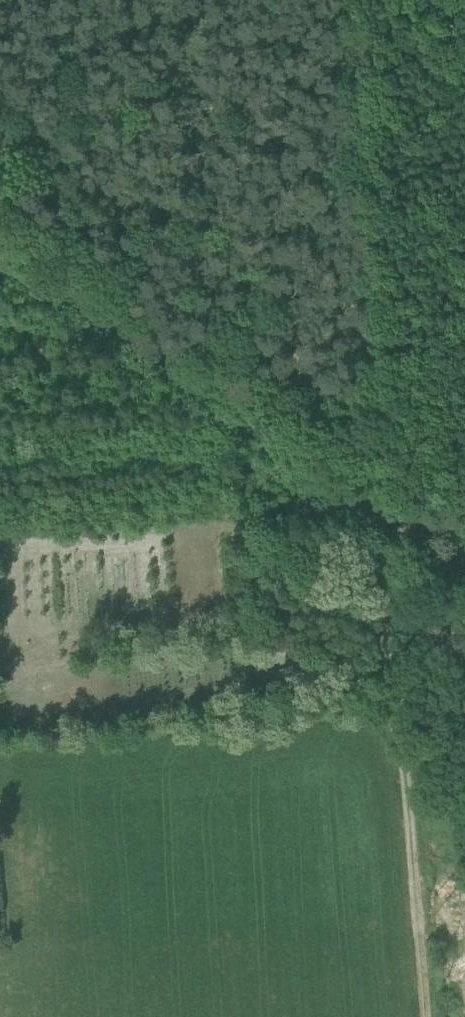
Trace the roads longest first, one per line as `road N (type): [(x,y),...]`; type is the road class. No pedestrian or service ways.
road 1 (track): [(382,508),(423,1016)]
road 2 (track): [(346,0),(382,508)]
road 3 (track): [(382,508),(0,234)]

